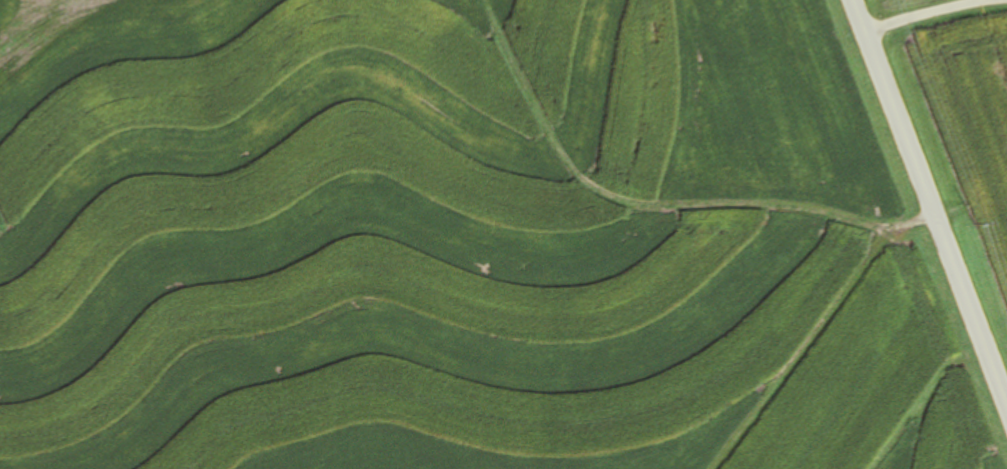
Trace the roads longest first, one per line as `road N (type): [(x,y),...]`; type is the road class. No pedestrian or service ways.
road 1 (secondary): [(1006,408),(853,0)]

